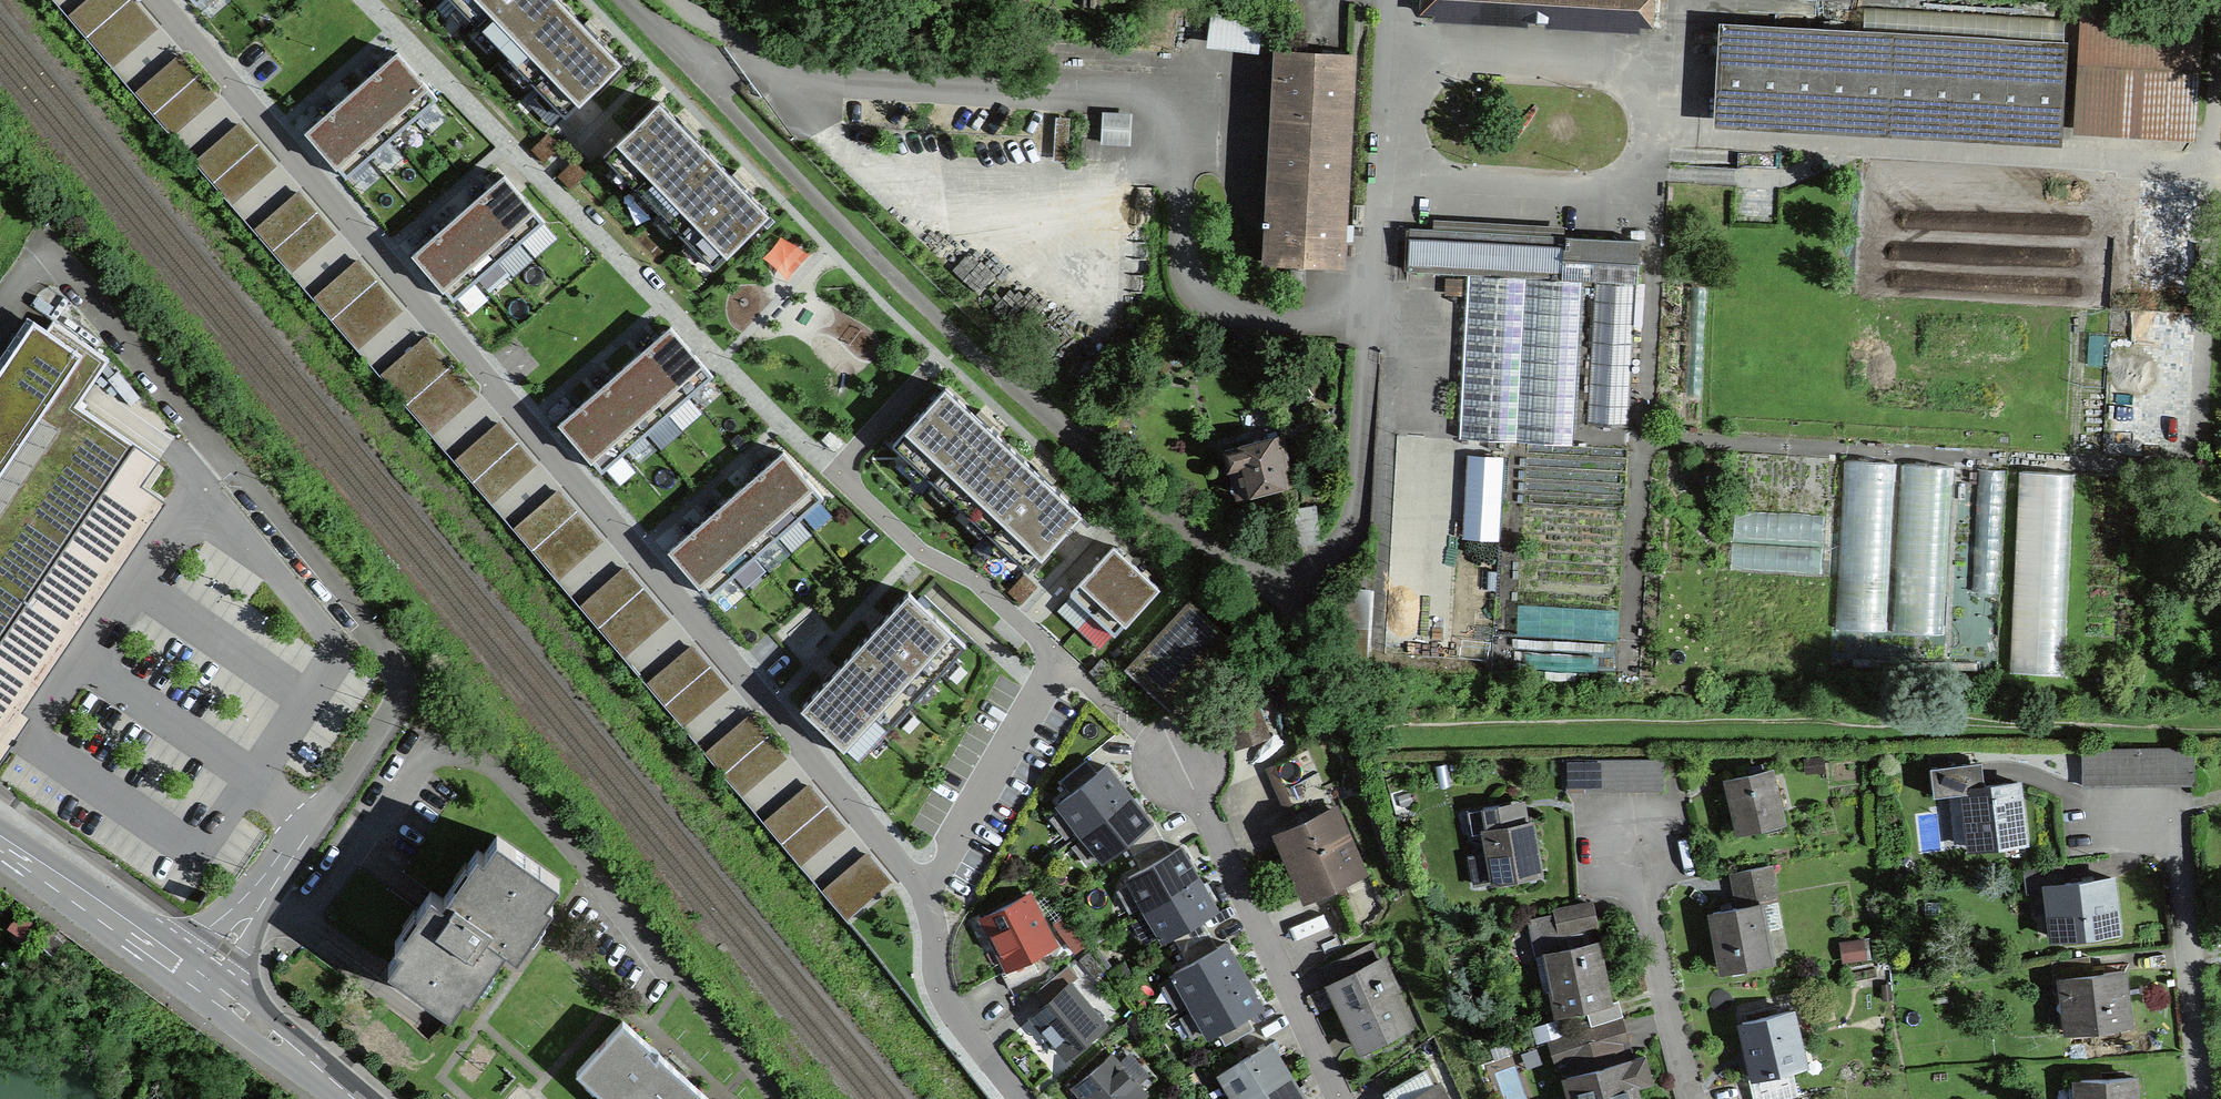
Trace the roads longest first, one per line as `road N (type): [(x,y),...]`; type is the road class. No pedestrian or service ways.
road 1 (residential): [(926,896),(157,0)]
road 2 (residential): [(198,981),(394,712),(398,666),(43,242)]
road 3 (track): [(629,0),(962,348),(1238,566),(1281,583)]
road 4 (residential): [(369,0),(836,473)]
road 5 (residential): [(926,896),(1051,675),(1052,652),(968,576),(917,549),(836,473)]
road 6 (residential): [(1337,1098),(1177,758)]
road 7 (residential): [(2193,1098),(2166,796)]
road 8 (residential): [(1696,1098),(1662,983),(1643,811)]
road 9 (track): [(1281,583),(1317,571),(1346,544),(1367,350)]
road 10 (primary): [(198,981),(0,840)]
road 11 (residential): [(1022,1098),(949,1005),(926,896)]
road 12 (primary): [(352,1098),(198,981)]

